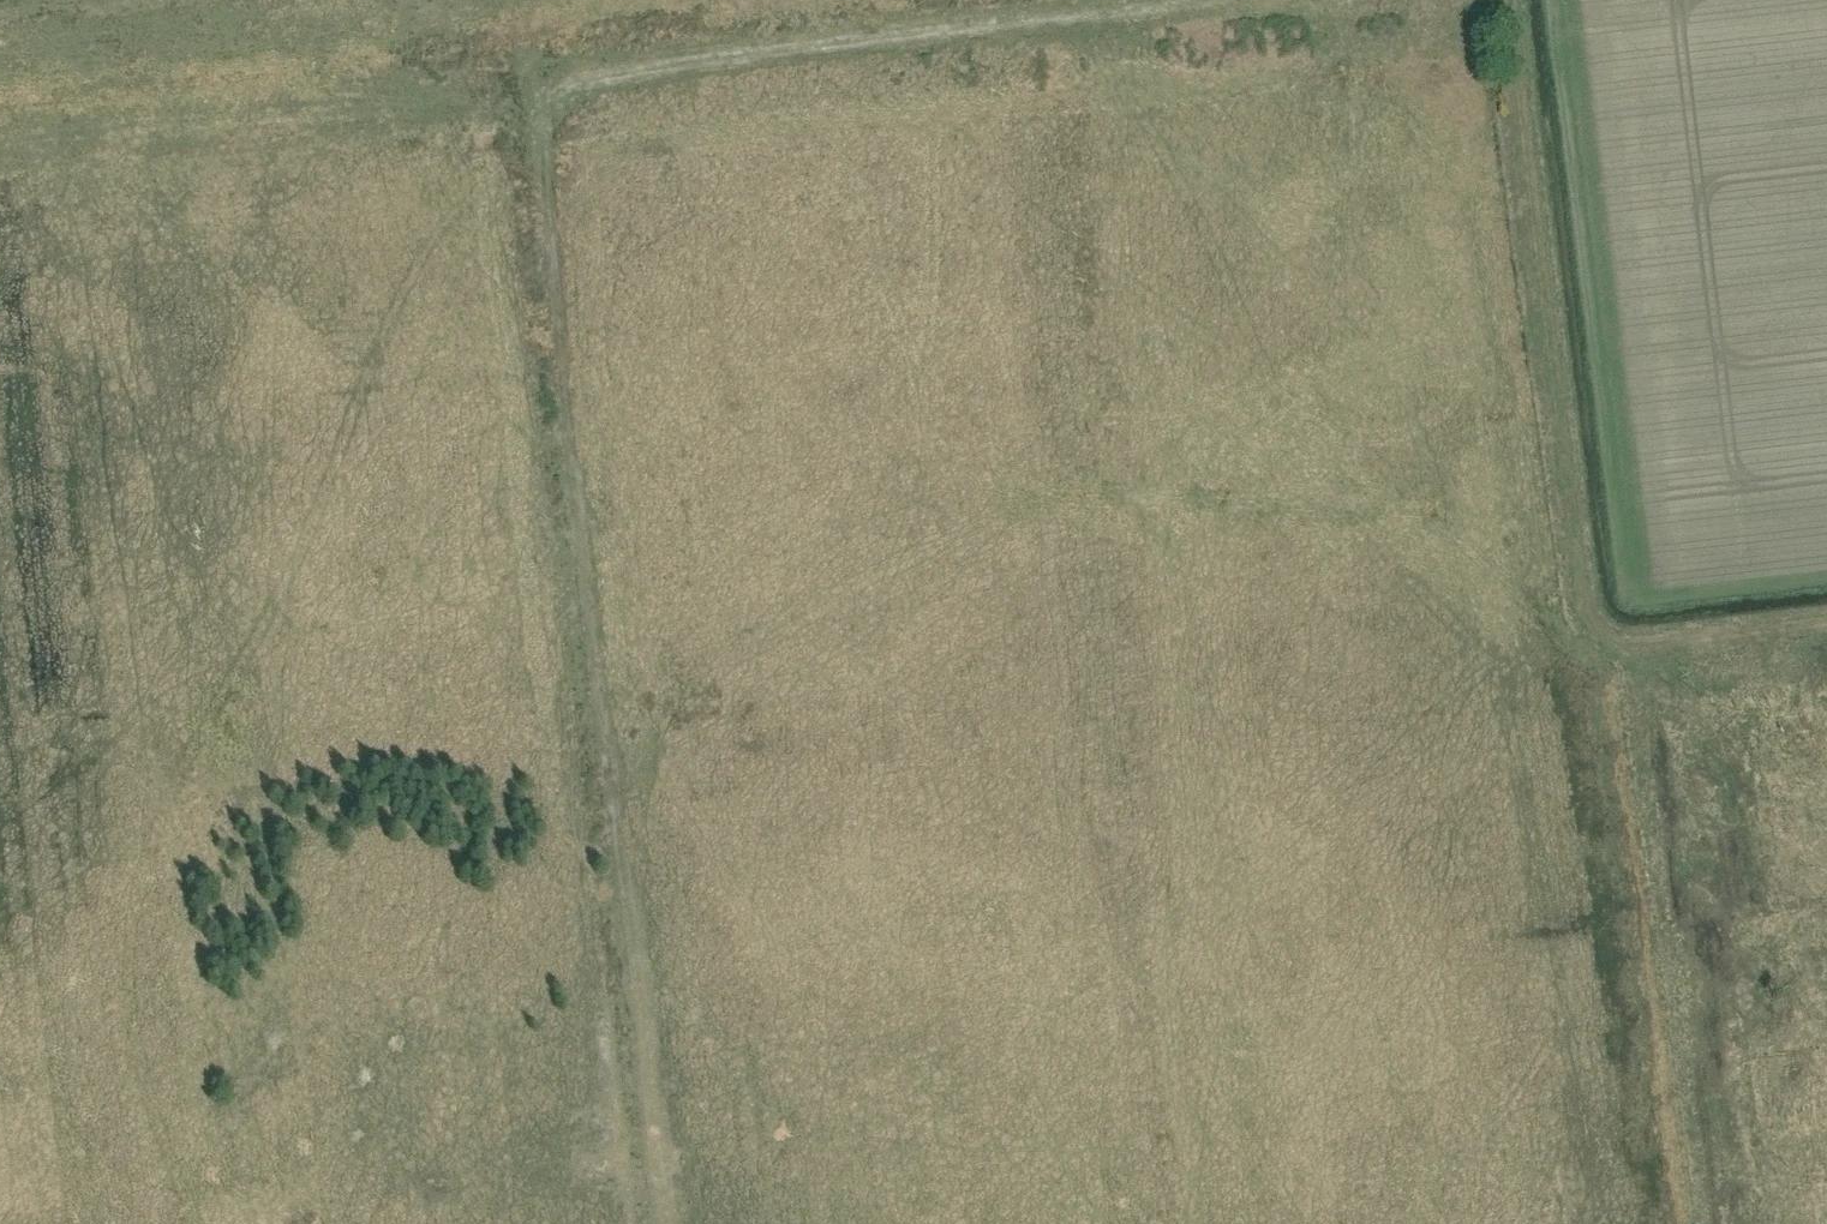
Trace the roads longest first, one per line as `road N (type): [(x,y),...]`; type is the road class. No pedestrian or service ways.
road 1 (track): [(1826,616),(1636,636),(1602,630),(1570,602),(1515,0)]

